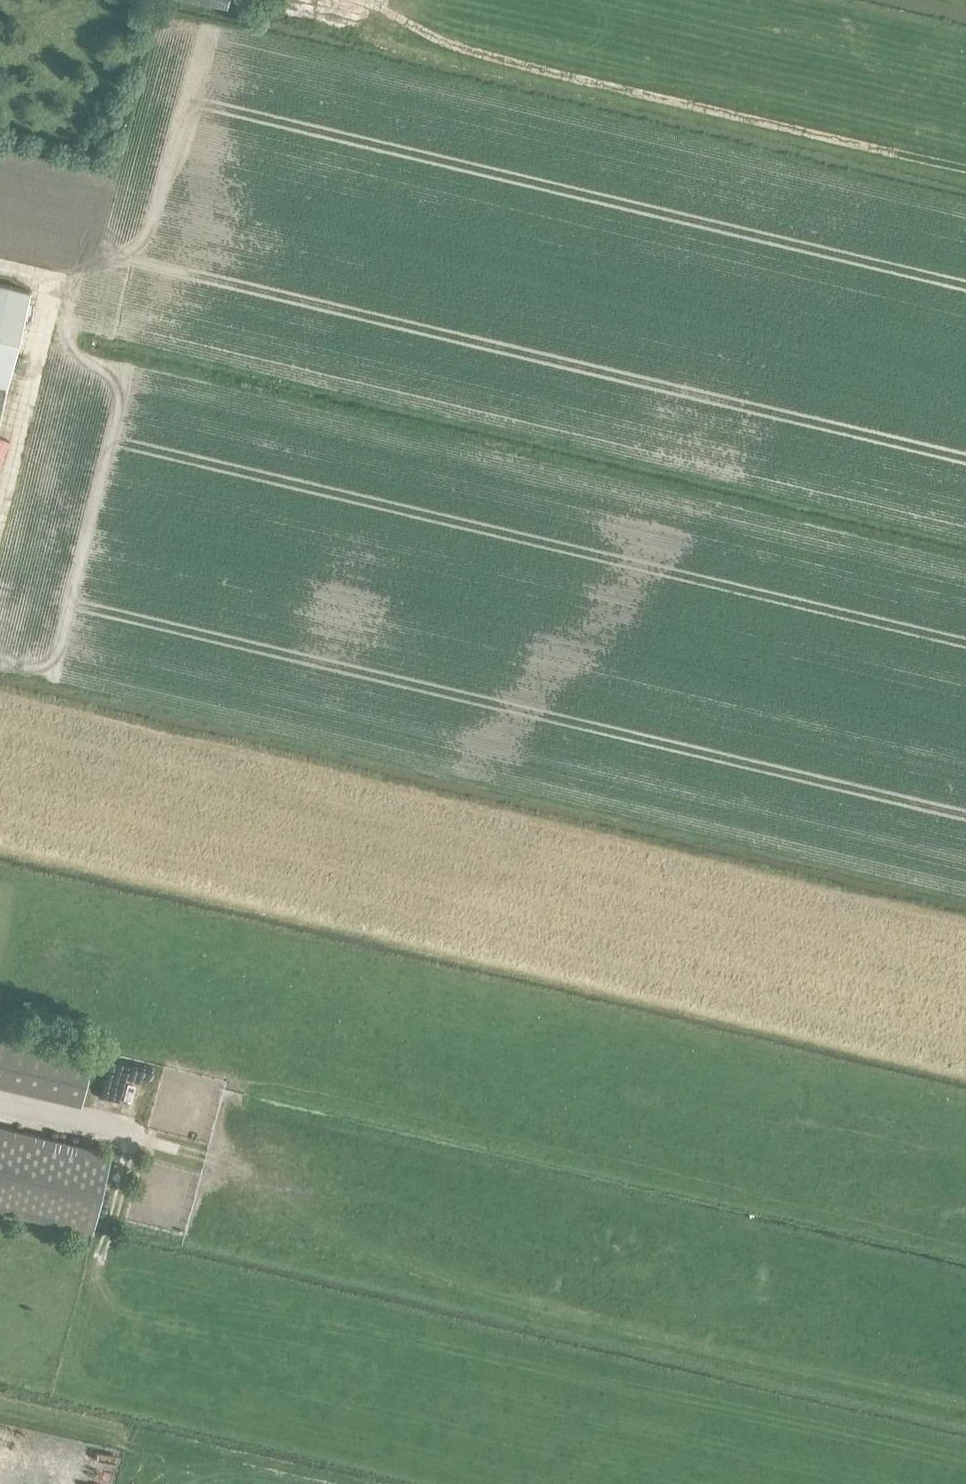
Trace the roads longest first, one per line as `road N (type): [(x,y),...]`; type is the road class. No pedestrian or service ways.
road 1 (track): [(965,171),(477,58),(365,0)]
road 2 (track): [(132,1138),(100,1260)]
road 3 (track): [(251,1170),(132,1138)]

